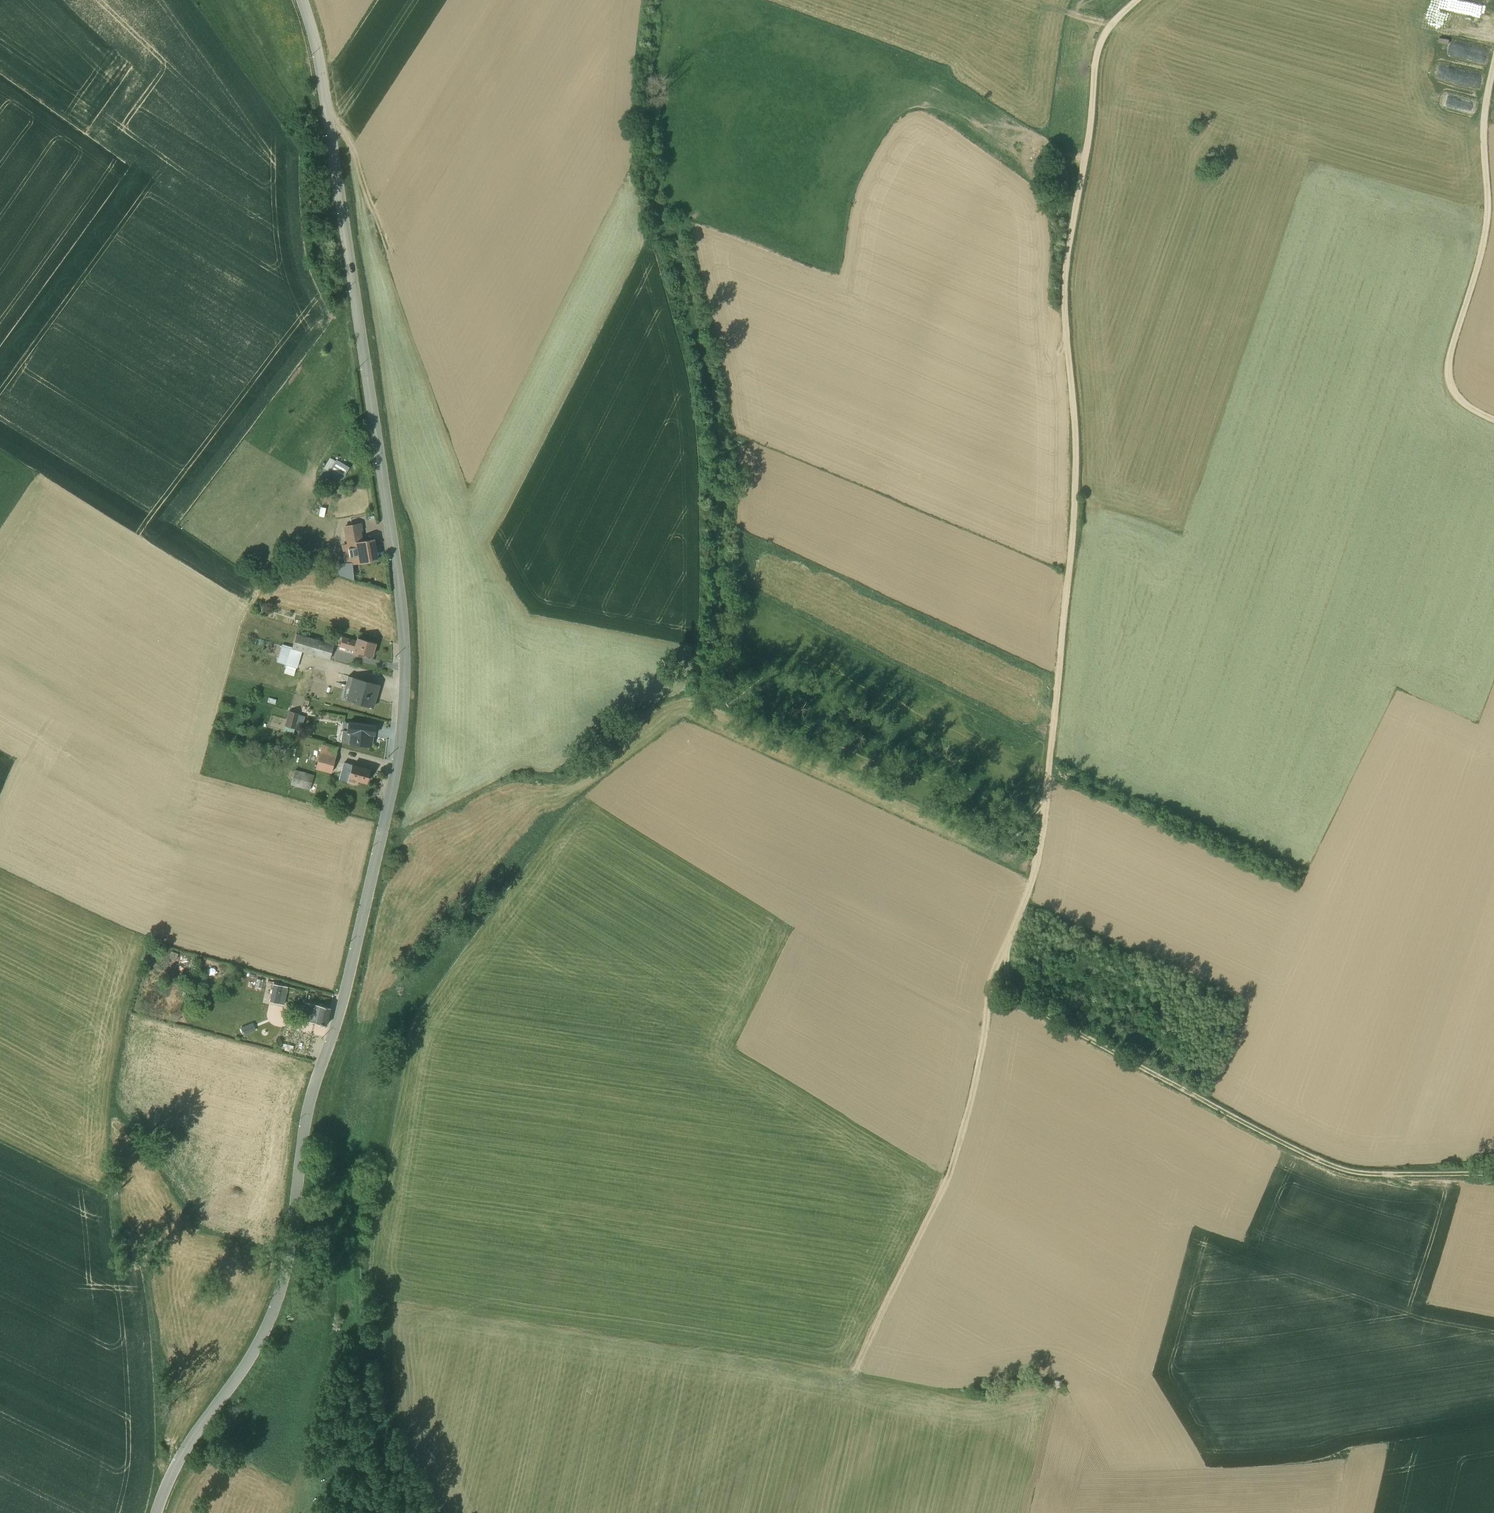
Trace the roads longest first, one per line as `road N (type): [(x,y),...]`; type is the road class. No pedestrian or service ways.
road 1 (track): [(1136,0),(1113,21),(1096,54),(1068,239),(1070,568),(1040,842),(1009,941)]
road 2 (residential): [(301,0),(318,52),(406,650),(401,743),(382,825)]
road 3 (unclassified): [(158,1512),(179,1463),(274,1318),(308,1115),(382,825)]
road 4 (track): [(1009,941),(1007,981),(1022,999),(1303,1152),(1361,1172),(1493,1171)]
road 5 (track): [(1493,64),(1484,115),(1485,235),(1447,381),(1453,397),(1493,421)]
road 6 (track): [(1009,941),(997,963),(983,1057),(949,1175)]

